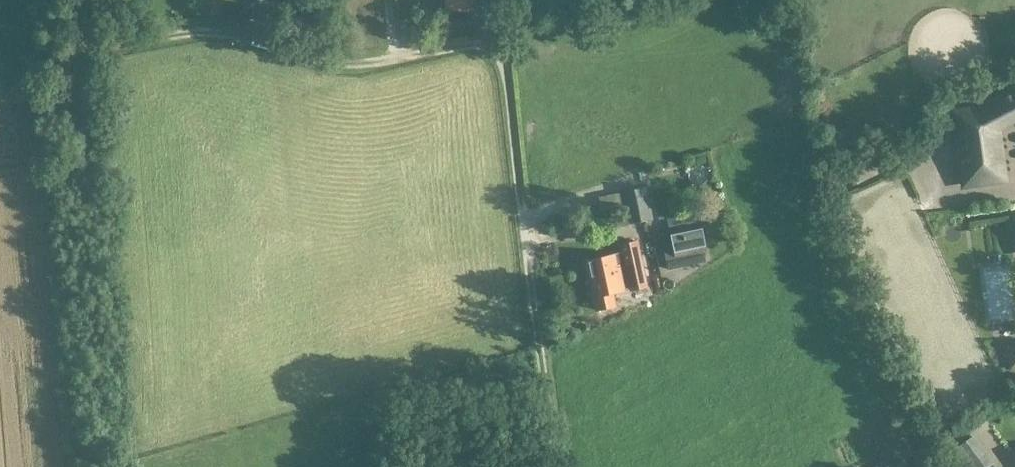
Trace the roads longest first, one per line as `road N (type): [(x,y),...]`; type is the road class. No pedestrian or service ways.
road 1 (track): [(562,466),(499,35),(358,61),(229,24),(110,44),(94,39)]
road 2 (track): [(94,39),(100,466)]

